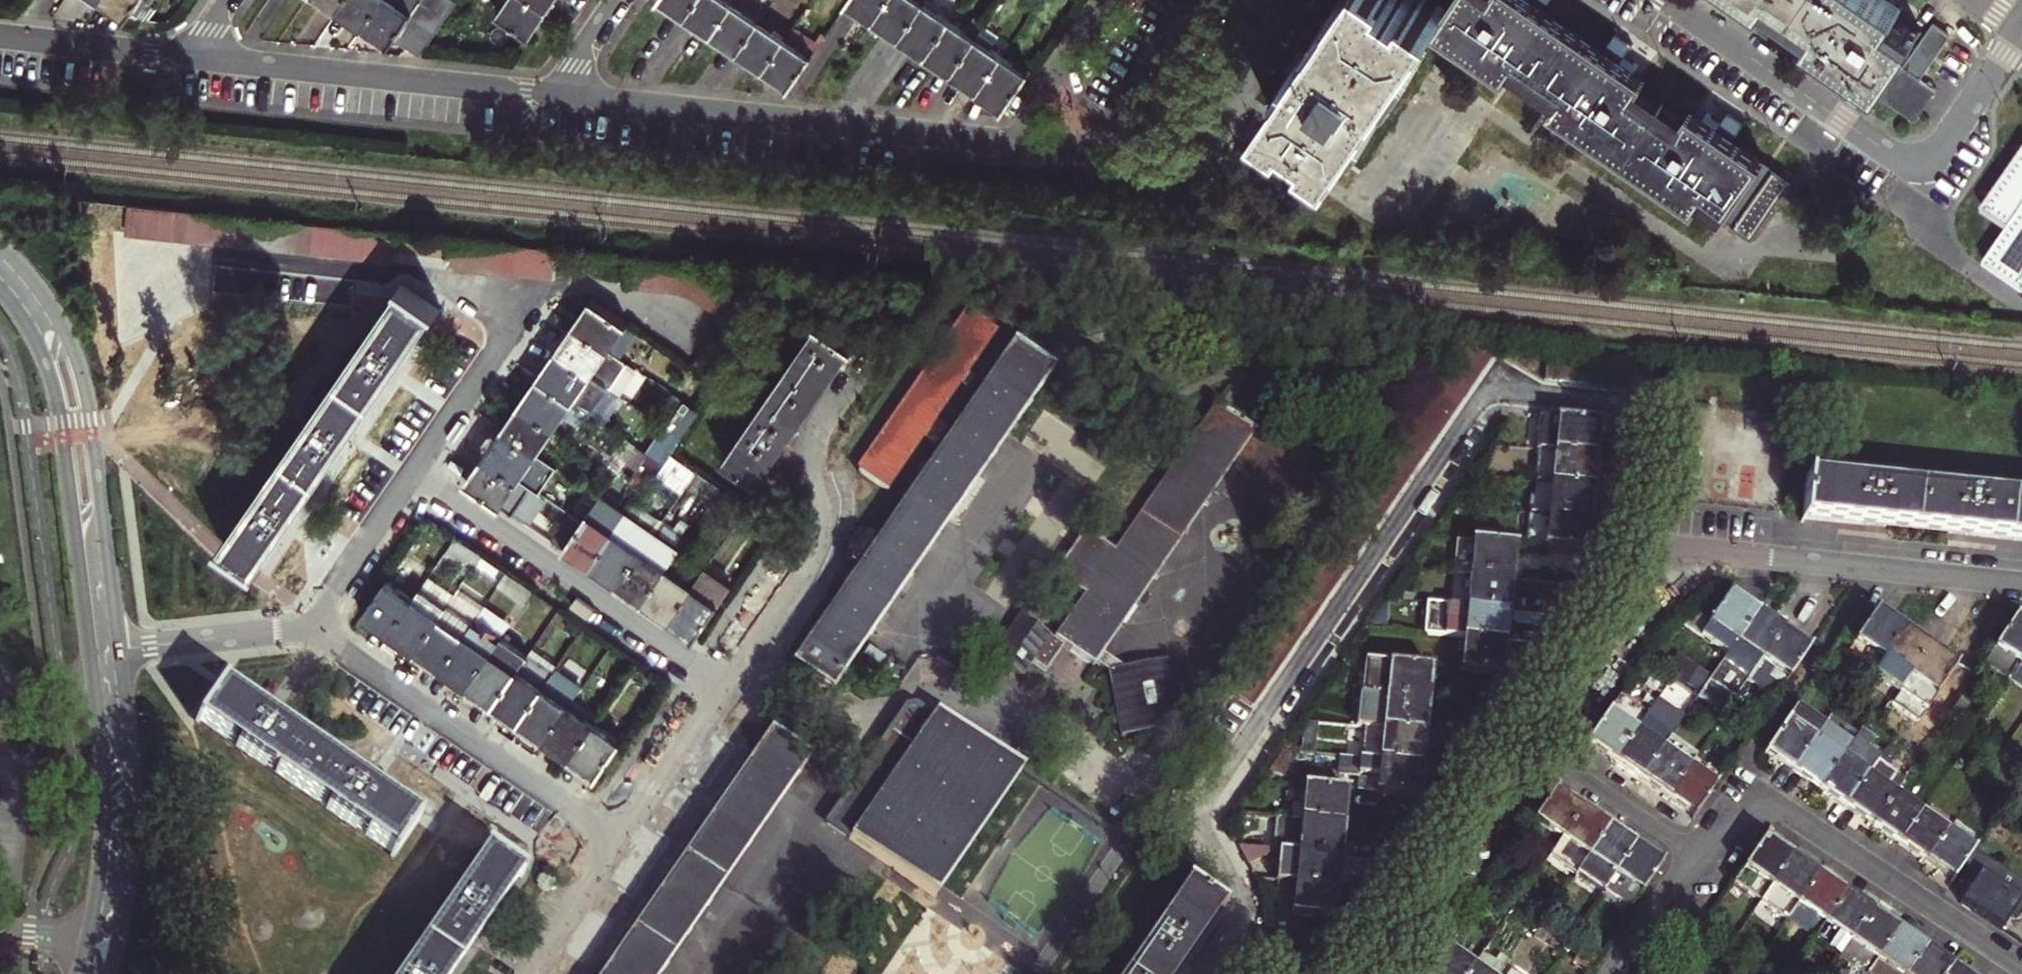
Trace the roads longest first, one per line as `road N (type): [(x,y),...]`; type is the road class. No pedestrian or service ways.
road 1 (residential): [(1246,938),(1227,873),(1194,829),(1494,392),(1633,405),(1627,516),(1658,574)]
road 2 (residential): [(1668,0),(1877,146),(1914,162),(1935,156),(2021,32)]
road 3 (residential): [(1017,144),(558,97)]
road 4 (secondary): [(120,649),(80,368),(53,311),(0,249)]
road 5 (residential): [(2021,963),(1751,786),(1693,863)]
road 6 (residential): [(727,694),(412,472)]
road 7 (residential): [(727,694),(823,547),(829,515),(814,477),(815,449),(870,360)]
road 8 (secondary): [(0,289),(31,331),(62,424),(92,652)]
road 9 (residential): [(622,844),(344,652),(321,621)]
road 10 (residential): [(558,97),(190,56)]
road 11 (residential): [(1307,0),(1226,123),(1189,156),(1017,144)]
road 12 (residential): [(2021,585),(1750,559),(1658,574)]
road 13 (secondary): [(118,944),(137,774),(120,649)]
road 14 (secondary): [(92,652),(104,806),(86,940)]
road 15 (residential): [(1528,742),(1371,973)]
road 16 (residential): [(412,472),(501,343),(524,291)]
road 17 (residential): [(1658,574),(1616,616),(1528,742)]
road 18 (residential): [(1693,863),(1528,742)]
road 19 (residential): [(120,649),(321,621)]
road 20 (residential): [(190,56),(0,33)]
road 21 (residential): [(622,844),(727,694)]
road 22 (residential): [(321,621),(332,590),(412,472)]
road 23 (residential): [(1017,144),(1032,107),(1103,0)]
road 24 (residential): [(533,973),(622,844)]
road 25 (residential): [(1616,973),(1693,863)]

